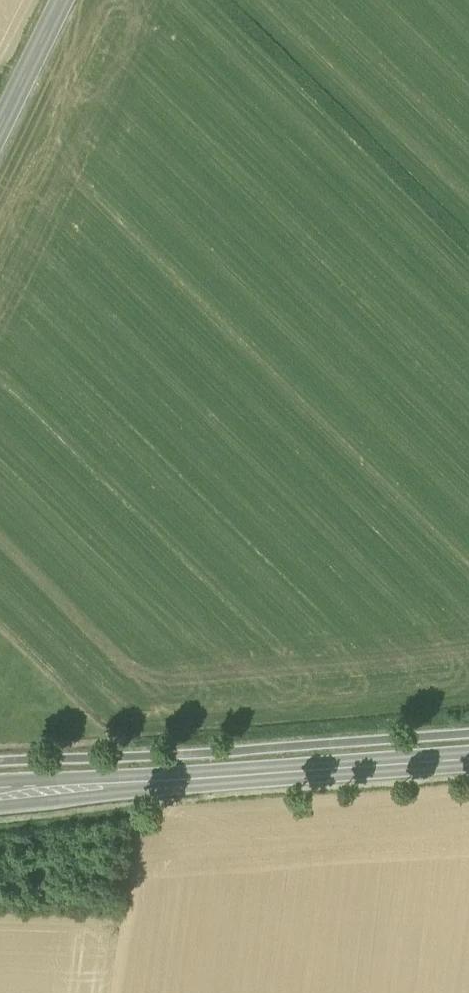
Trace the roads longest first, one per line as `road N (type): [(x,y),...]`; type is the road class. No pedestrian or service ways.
road 1 (secondary): [(0,797),(468,766)]
road 2 (tertiary): [(0,131),(64,0)]

